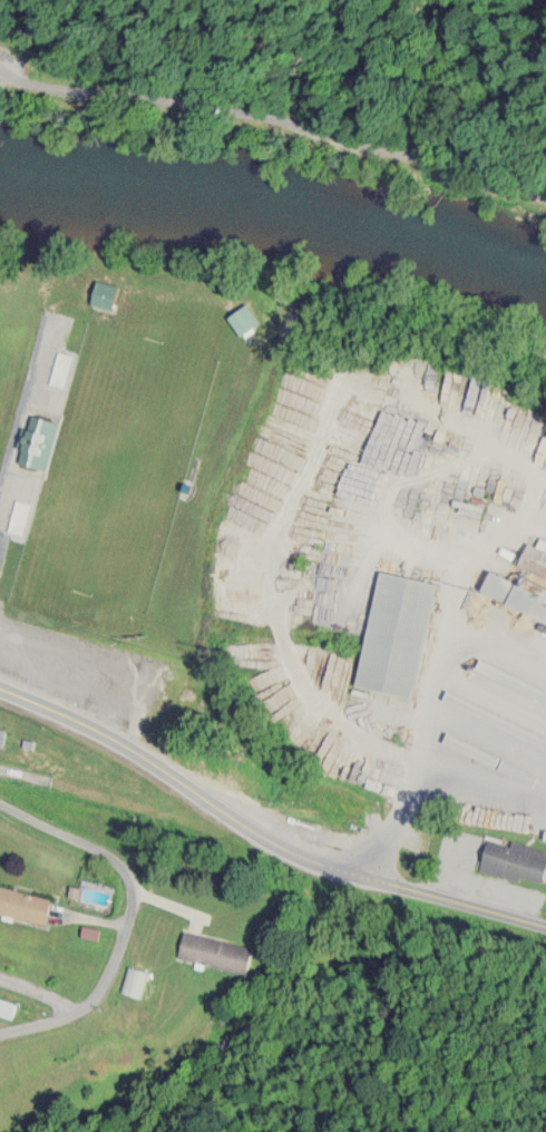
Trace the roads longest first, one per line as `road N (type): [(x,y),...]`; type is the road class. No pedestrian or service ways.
road 1 (residential): [(339,393),(259,572),(325,700),(418,744),(382,877)]
road 2 (residential): [(0,689),(49,709),(293,849),(412,887)]
road 3 (residential): [(0,1044),(78,1018),(133,919),(130,875),(109,849),(0,805)]
road 4 (residential): [(260,114),(545,178)]
road 5 (residential): [(0,60),(35,81),(260,114)]
road 6 (residential): [(545,929),(412,887)]

